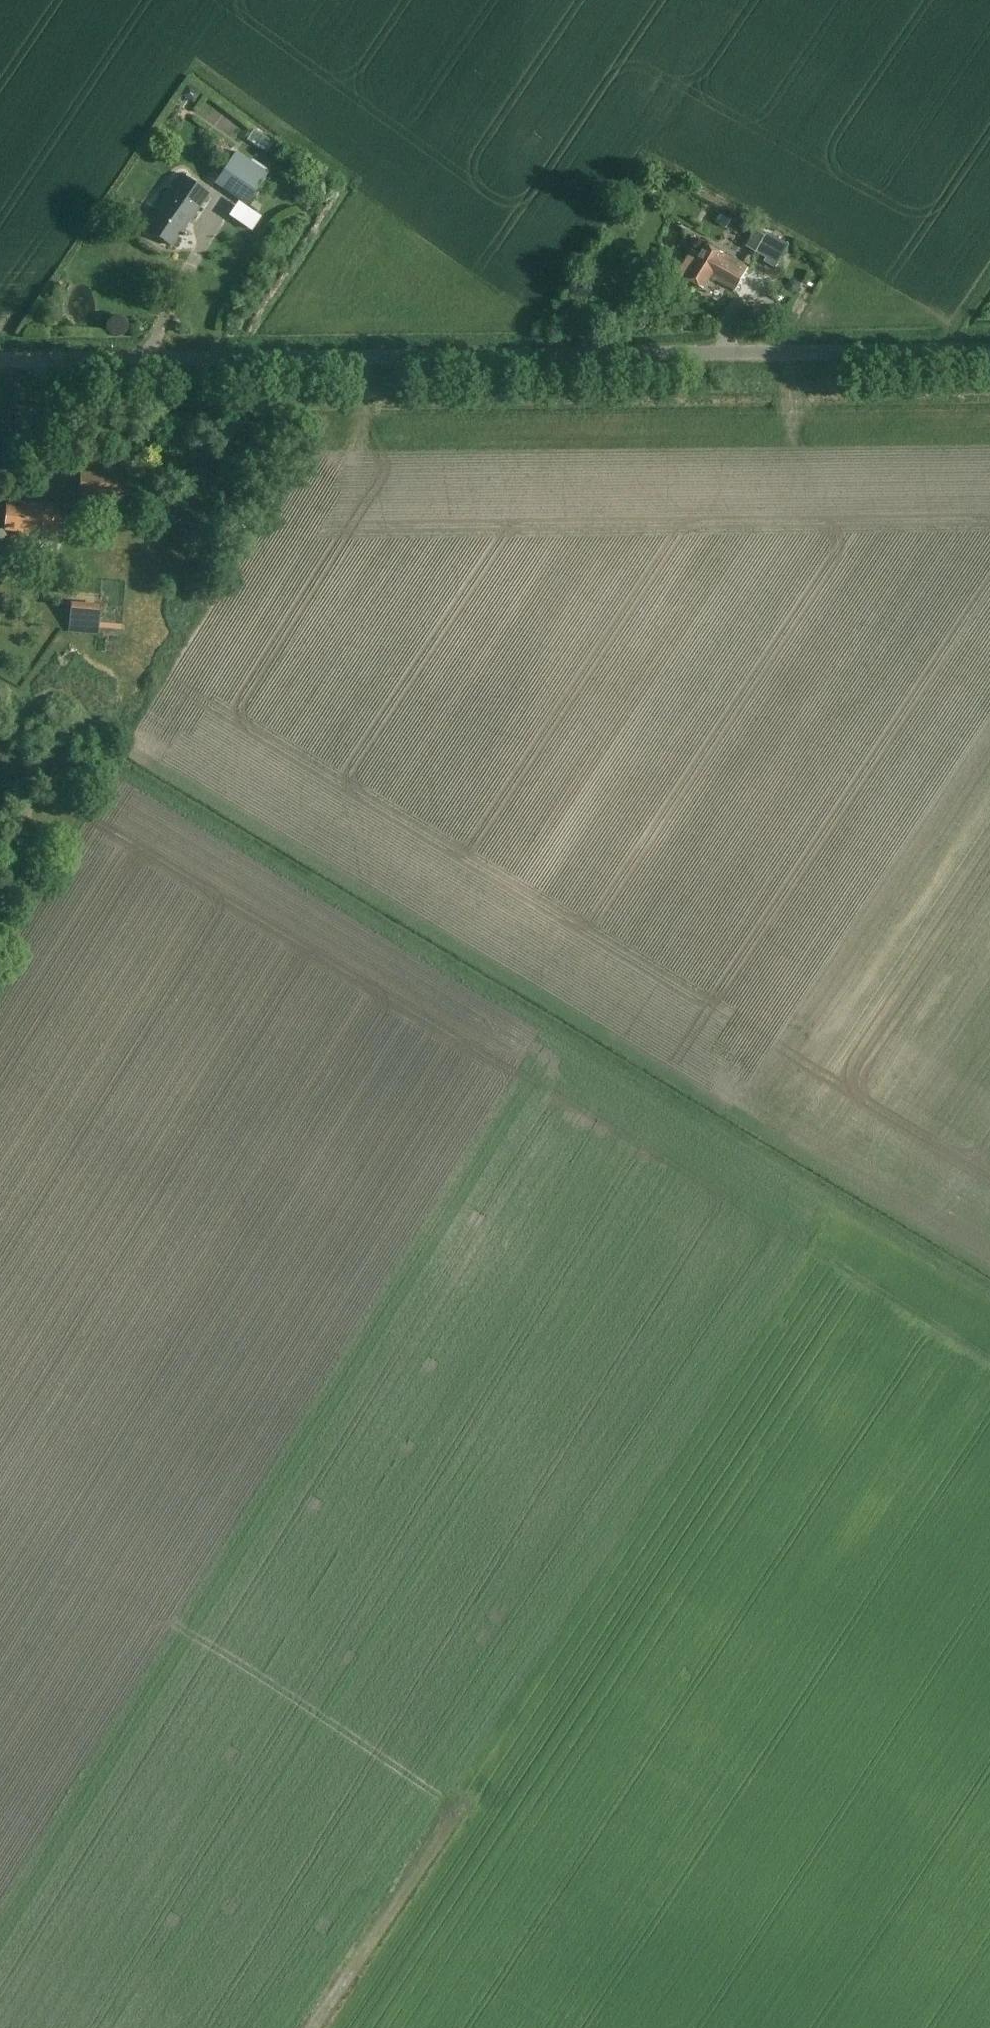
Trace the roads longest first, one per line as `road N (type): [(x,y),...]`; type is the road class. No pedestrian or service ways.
road 1 (unclassified): [(0,360),(989,349)]

